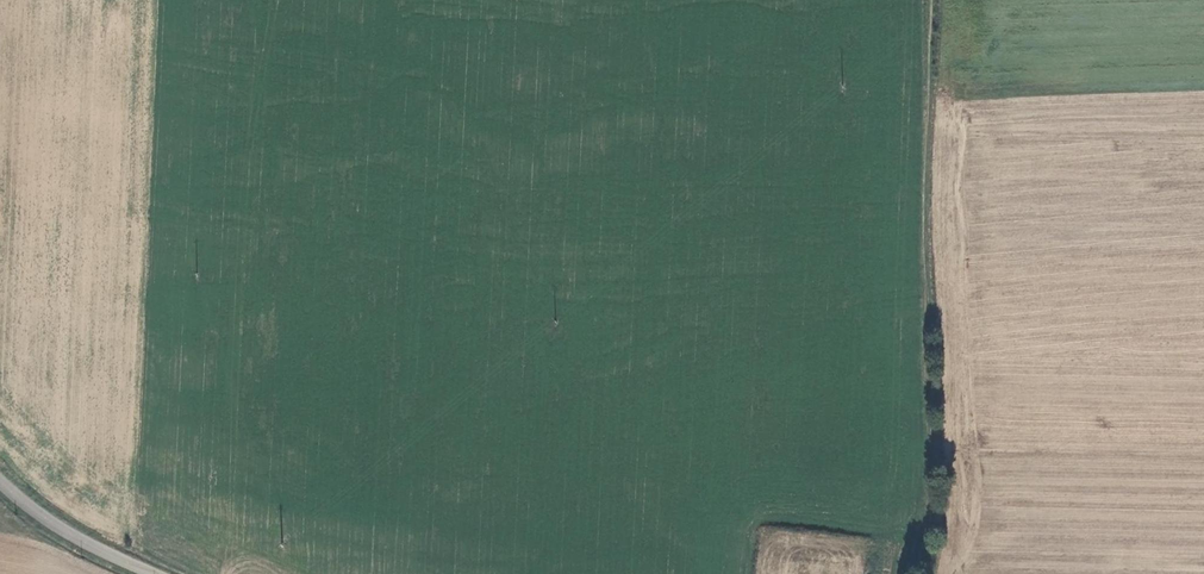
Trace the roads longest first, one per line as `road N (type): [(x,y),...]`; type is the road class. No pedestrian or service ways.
road 1 (track): [(932,0),(934,522),(925,573)]
road 2 (unclassified): [(155,573),(64,531),(0,485)]

